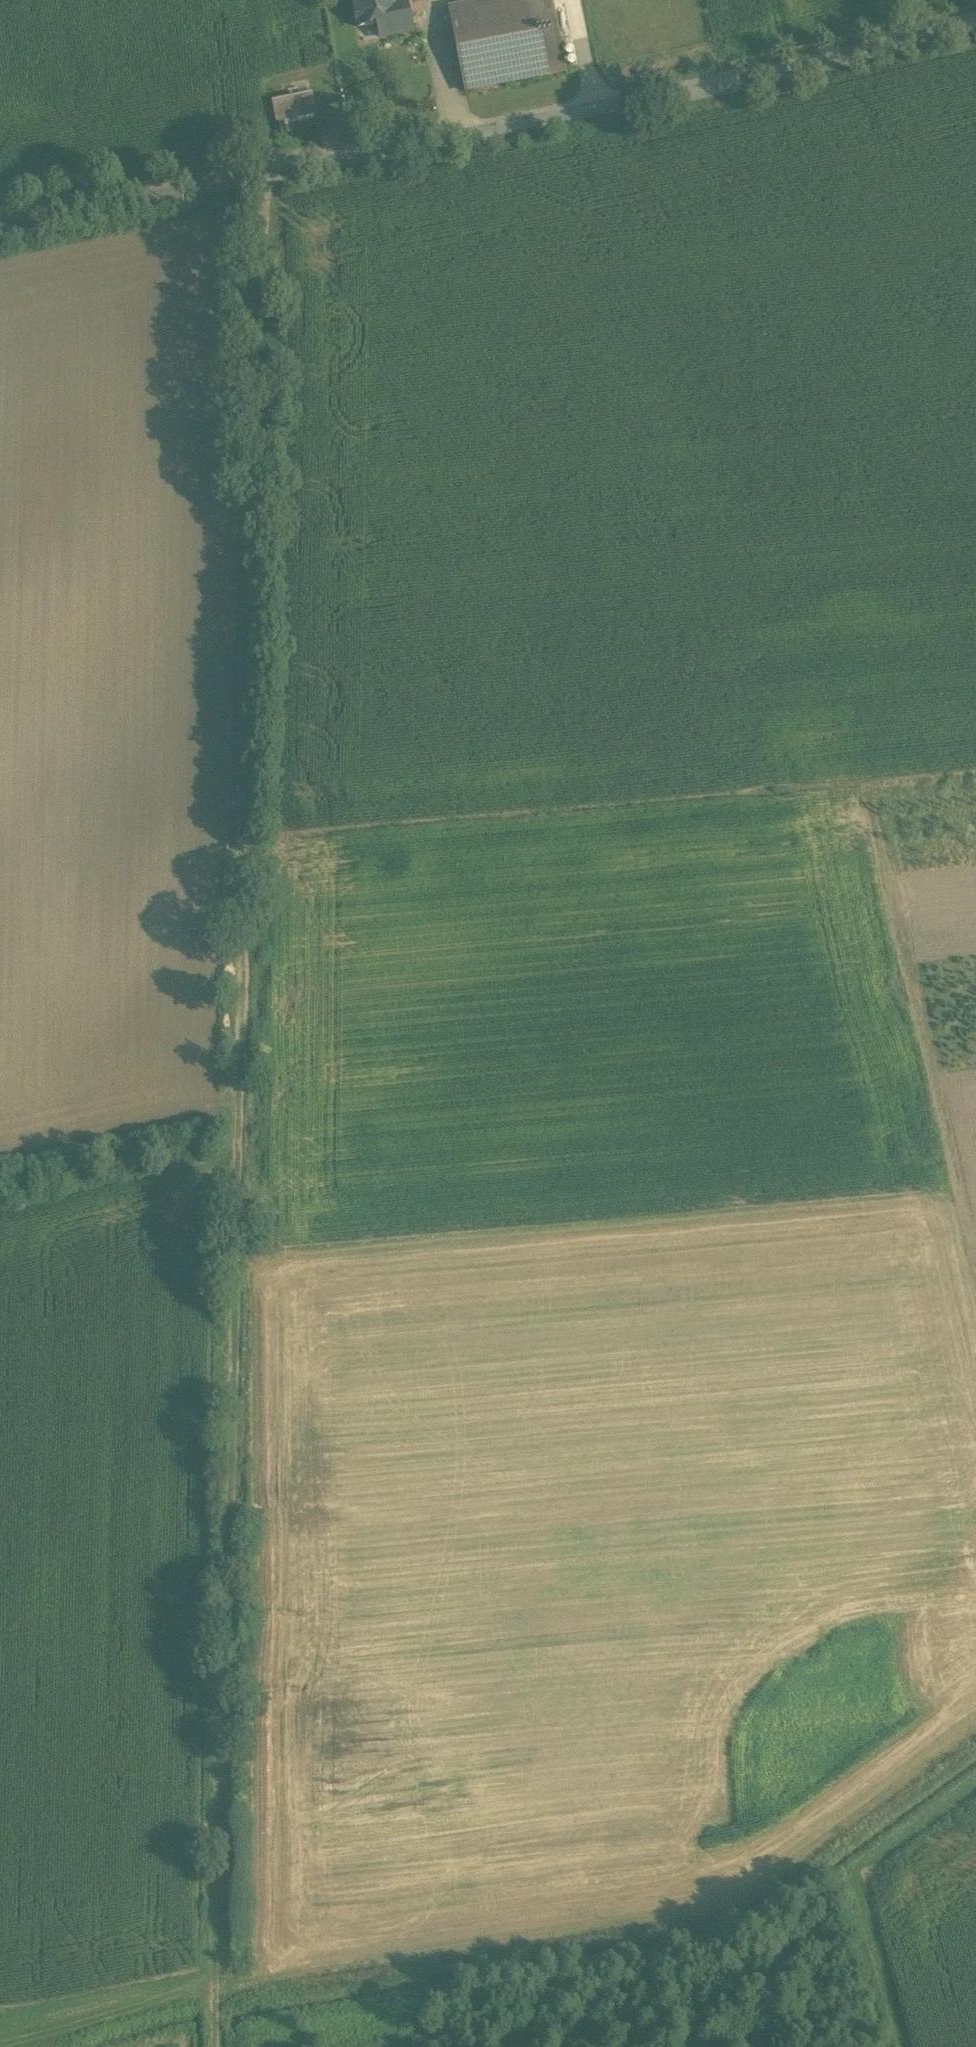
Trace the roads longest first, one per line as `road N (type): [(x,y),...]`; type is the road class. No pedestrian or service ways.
road 1 (track): [(220,2046),(266,173)]
road 2 (unclassified): [(0,225),(518,119),(975,12)]

